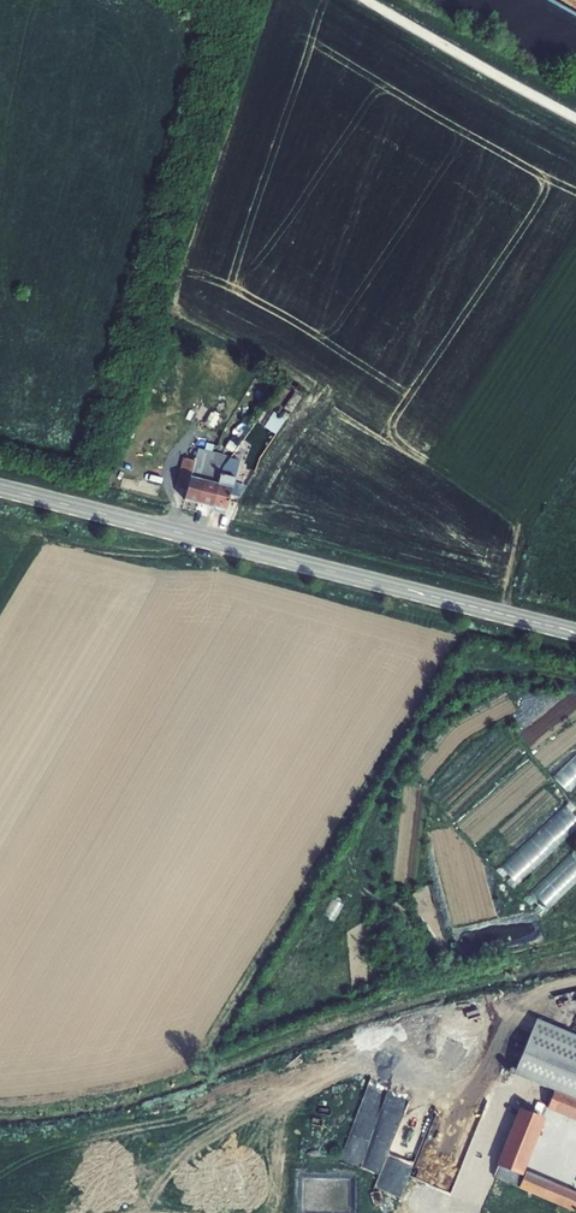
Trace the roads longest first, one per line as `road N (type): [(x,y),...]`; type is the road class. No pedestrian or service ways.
road 1 (secondary): [(0,489),(575,632)]

